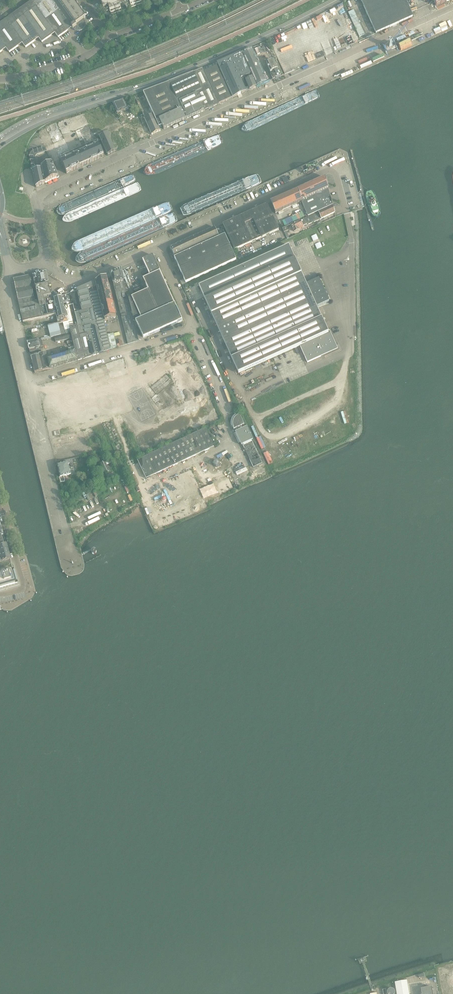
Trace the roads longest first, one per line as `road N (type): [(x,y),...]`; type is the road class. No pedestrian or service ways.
road 1 (unclassified): [(66,181),(452,8)]
road 2 (unclassified): [(157,248),(325,171),(336,173),(347,218)]
road 3 (secondary): [(133,90),(337,0)]
road 4 (unclassified): [(31,381),(194,325)]
road 5 (unclassified): [(65,526),(31,381)]
road 6 (secondary): [(0,146),(133,90)]
road 7 (secondary): [(133,90),(0,137)]
road 8 (unclassified): [(51,261),(55,272),(79,281),(157,248)]
road 9 (unclassified): [(110,37),(84,57),(0,79)]

